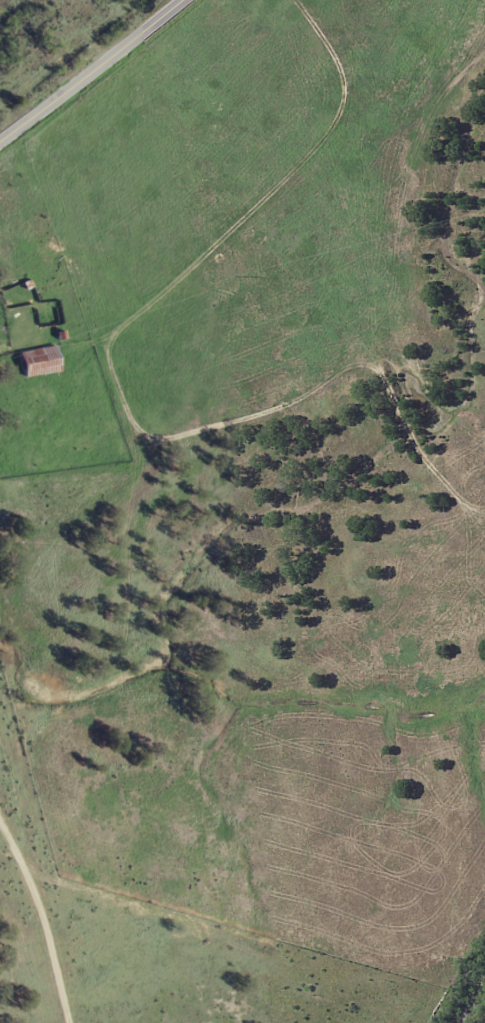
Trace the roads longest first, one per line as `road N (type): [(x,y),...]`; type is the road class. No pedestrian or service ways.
road 1 (residential): [(0,133),(180,0)]
road 2 (track): [(0,826),(40,915),(67,1022)]

